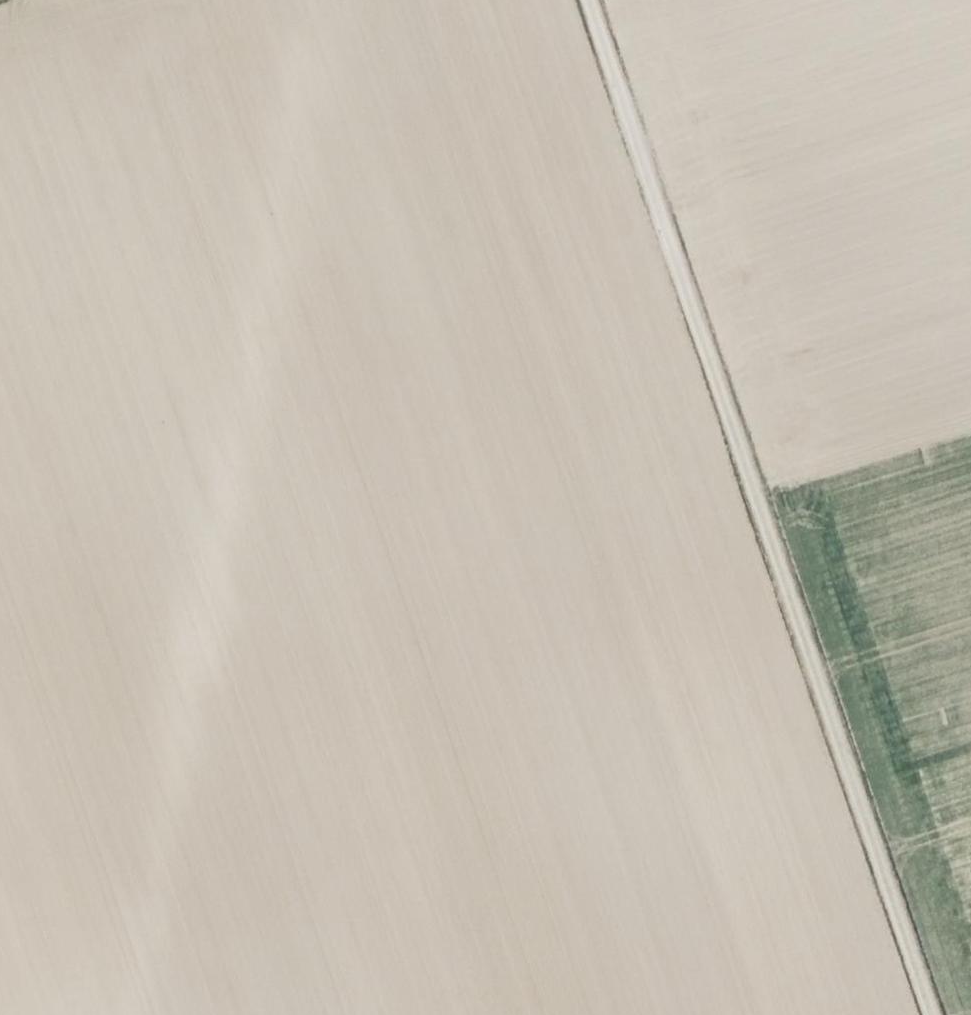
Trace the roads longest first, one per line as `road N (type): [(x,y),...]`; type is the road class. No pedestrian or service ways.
road 1 (track): [(932,1014),(586,0)]

